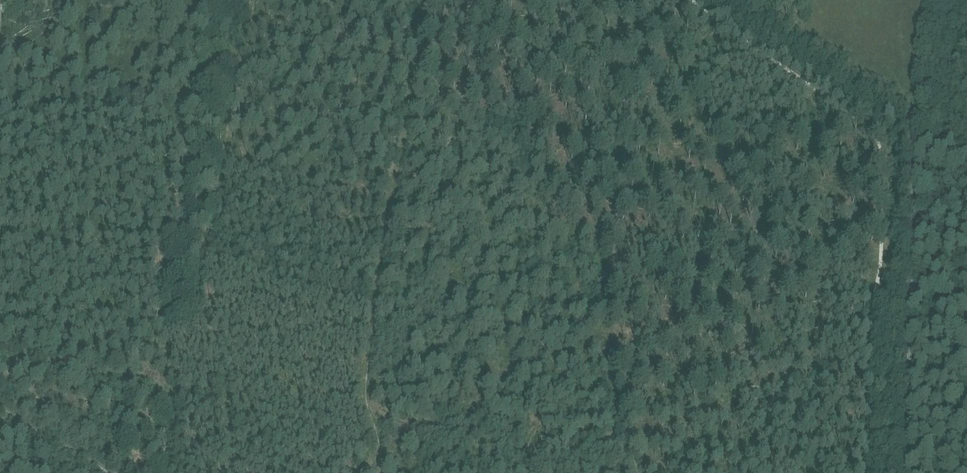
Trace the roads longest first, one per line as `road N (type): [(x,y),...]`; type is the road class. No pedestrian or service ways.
road 1 (track): [(904,472),(934,135),(747,0)]
road 2 (track): [(0,409),(110,472)]

